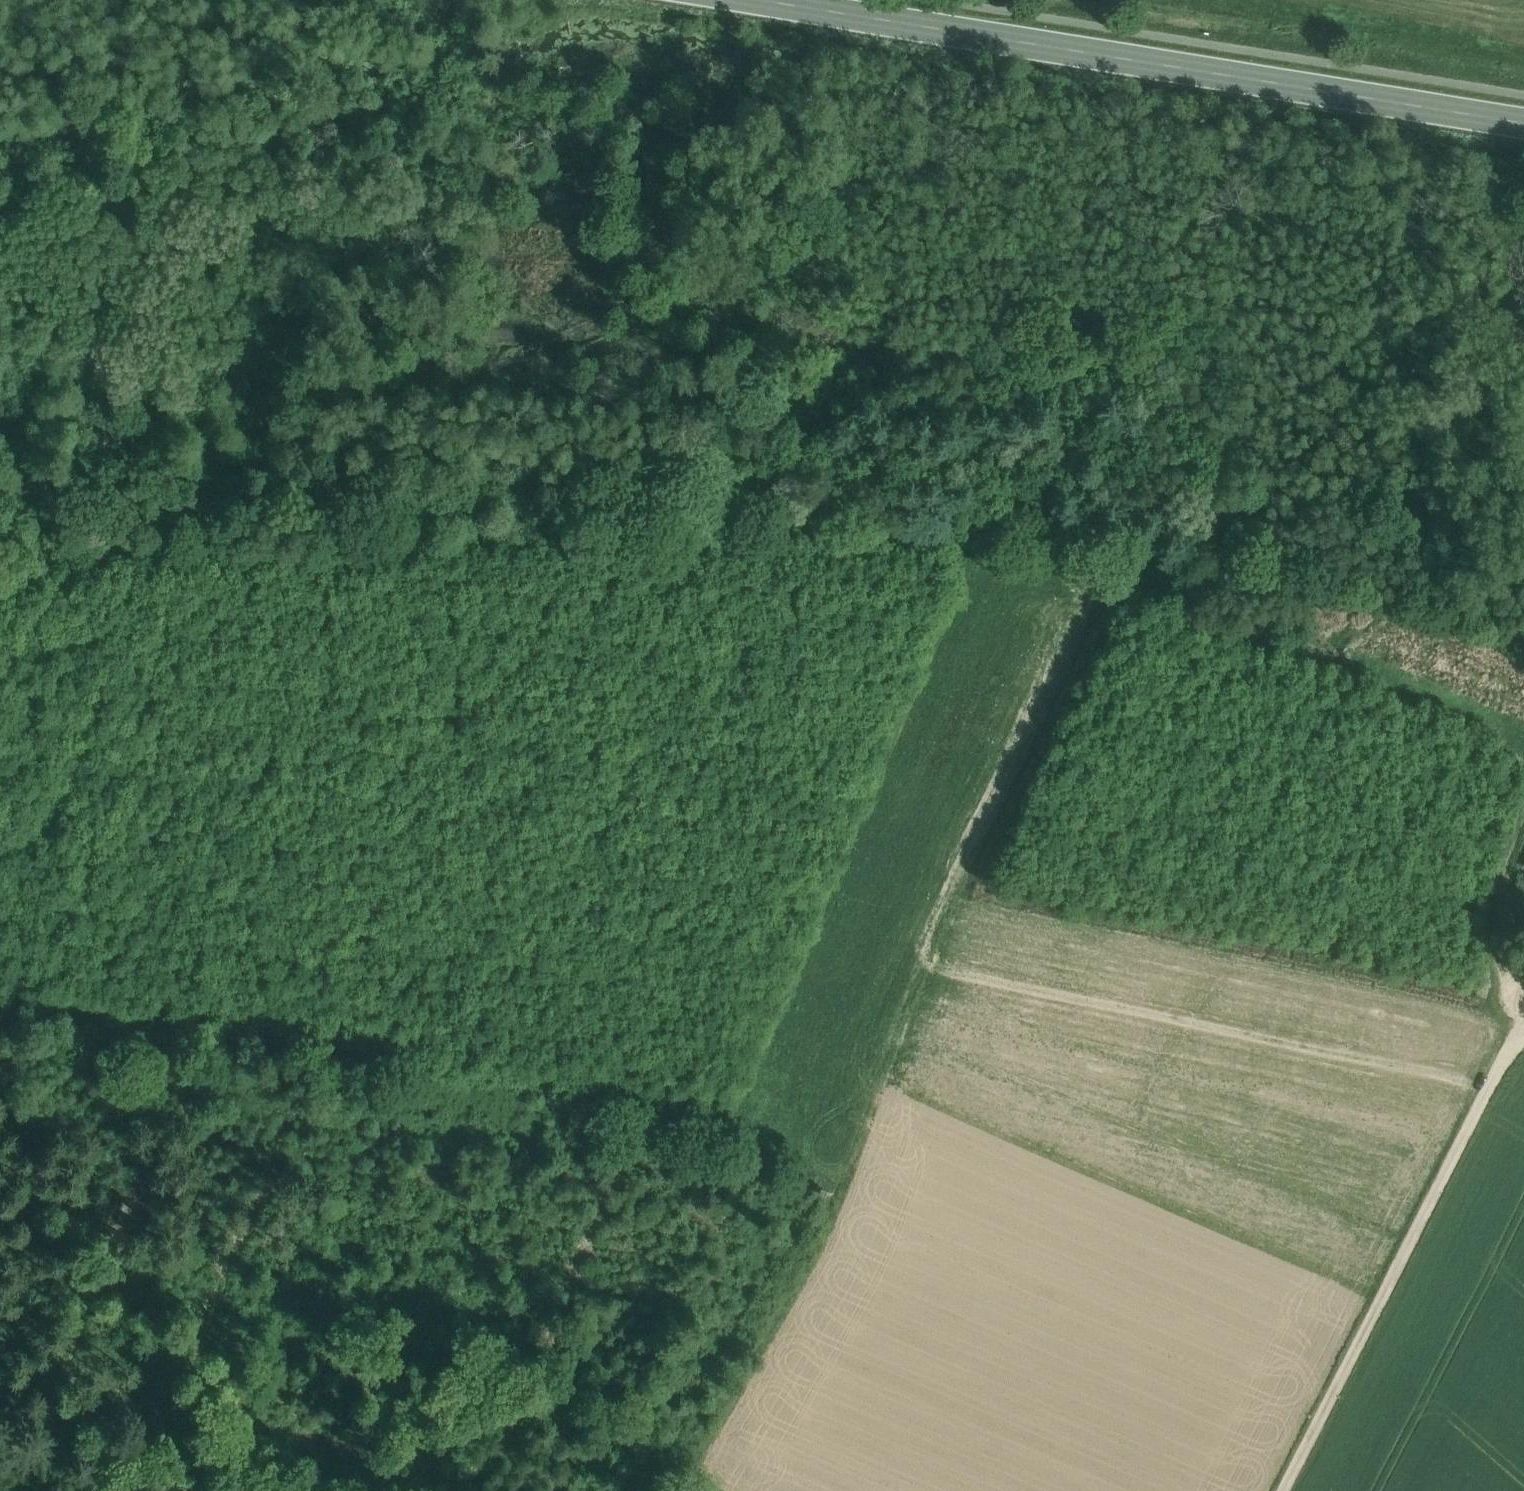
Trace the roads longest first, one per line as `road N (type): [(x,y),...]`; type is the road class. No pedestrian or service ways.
road 1 (secondary): [(1523,124),(759,0)]
road 2 (unclassified): [(1282,1490),(1523,1024)]

